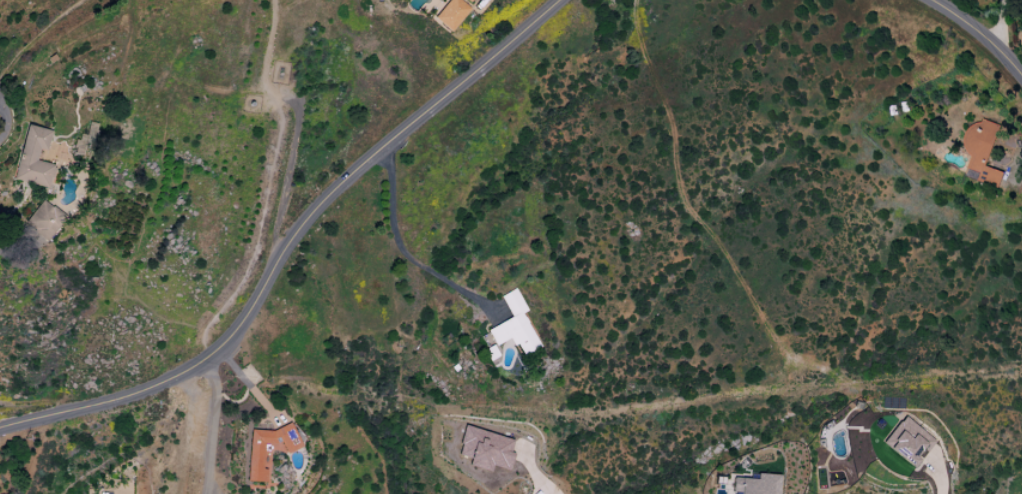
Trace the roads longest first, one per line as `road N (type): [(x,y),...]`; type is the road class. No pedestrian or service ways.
road 1 (residential): [(213,354),(325,201),(563,0)]
road 2 (residential): [(0,423),(152,384),(213,354)]
road 3 (residential): [(207,493),(219,405),(213,354)]

